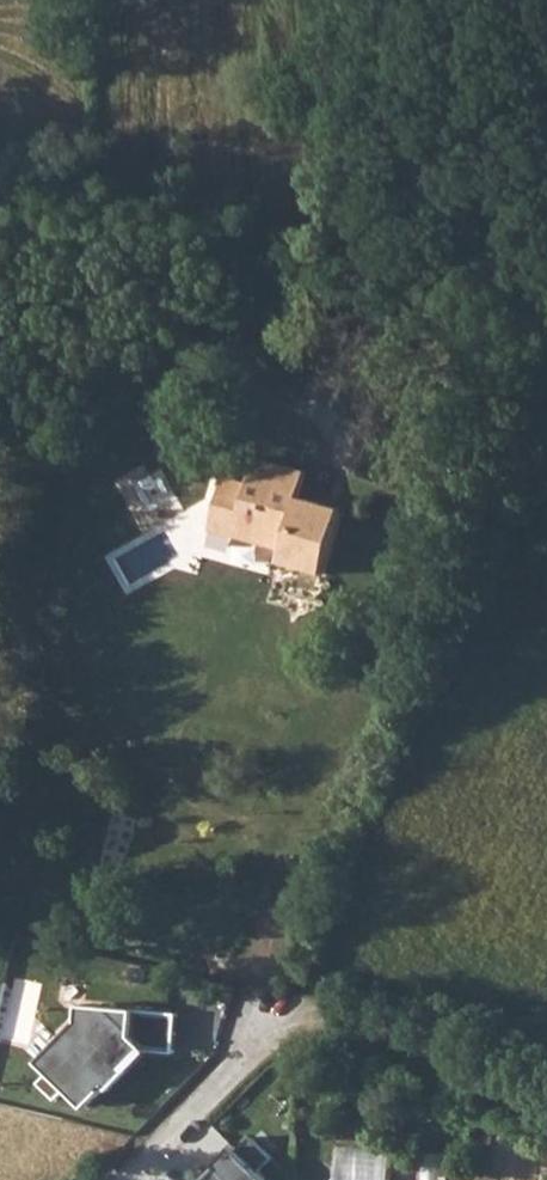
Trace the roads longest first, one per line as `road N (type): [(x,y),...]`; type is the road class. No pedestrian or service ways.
road 1 (track): [(133,1179),(275,1039),(329,1029),(546,1101)]

